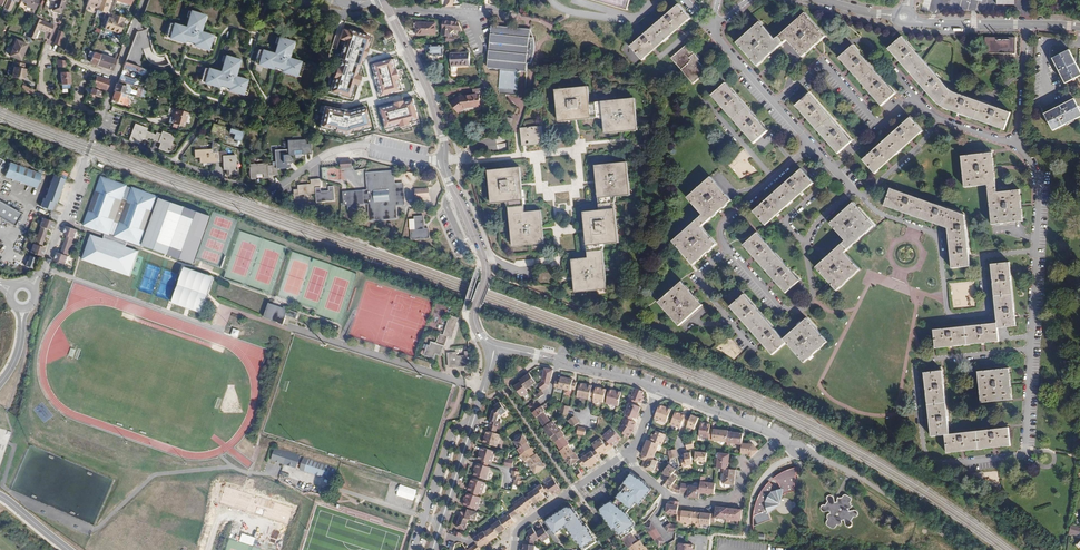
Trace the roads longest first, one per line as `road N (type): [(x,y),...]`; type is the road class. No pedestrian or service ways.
road 1 (residential): [(433,549),(496,345)]
road 2 (residential): [(631,454),(666,496),(704,506),(737,498),(745,473),(780,436)]
road 3 (residential): [(496,345),(477,326),(488,274),(444,160)]
road 4 (residential): [(270,191),(344,146),(444,160)]
road 5 (tertiary): [(1079,27),(910,20)]
road 6 (residential): [(657,388),(496,345)]
road 7 (residential): [(444,160),(426,86),(389,13)]
road 8 (residential): [(515,549),(520,526),(631,454)]
road 9 (residential): [(237,182),(95,132)]
road 10 (residential): [(95,132),(145,0)]
road 11 (residential): [(518,17),(389,13)]
road 12 (residential): [(41,273),(86,157)]

